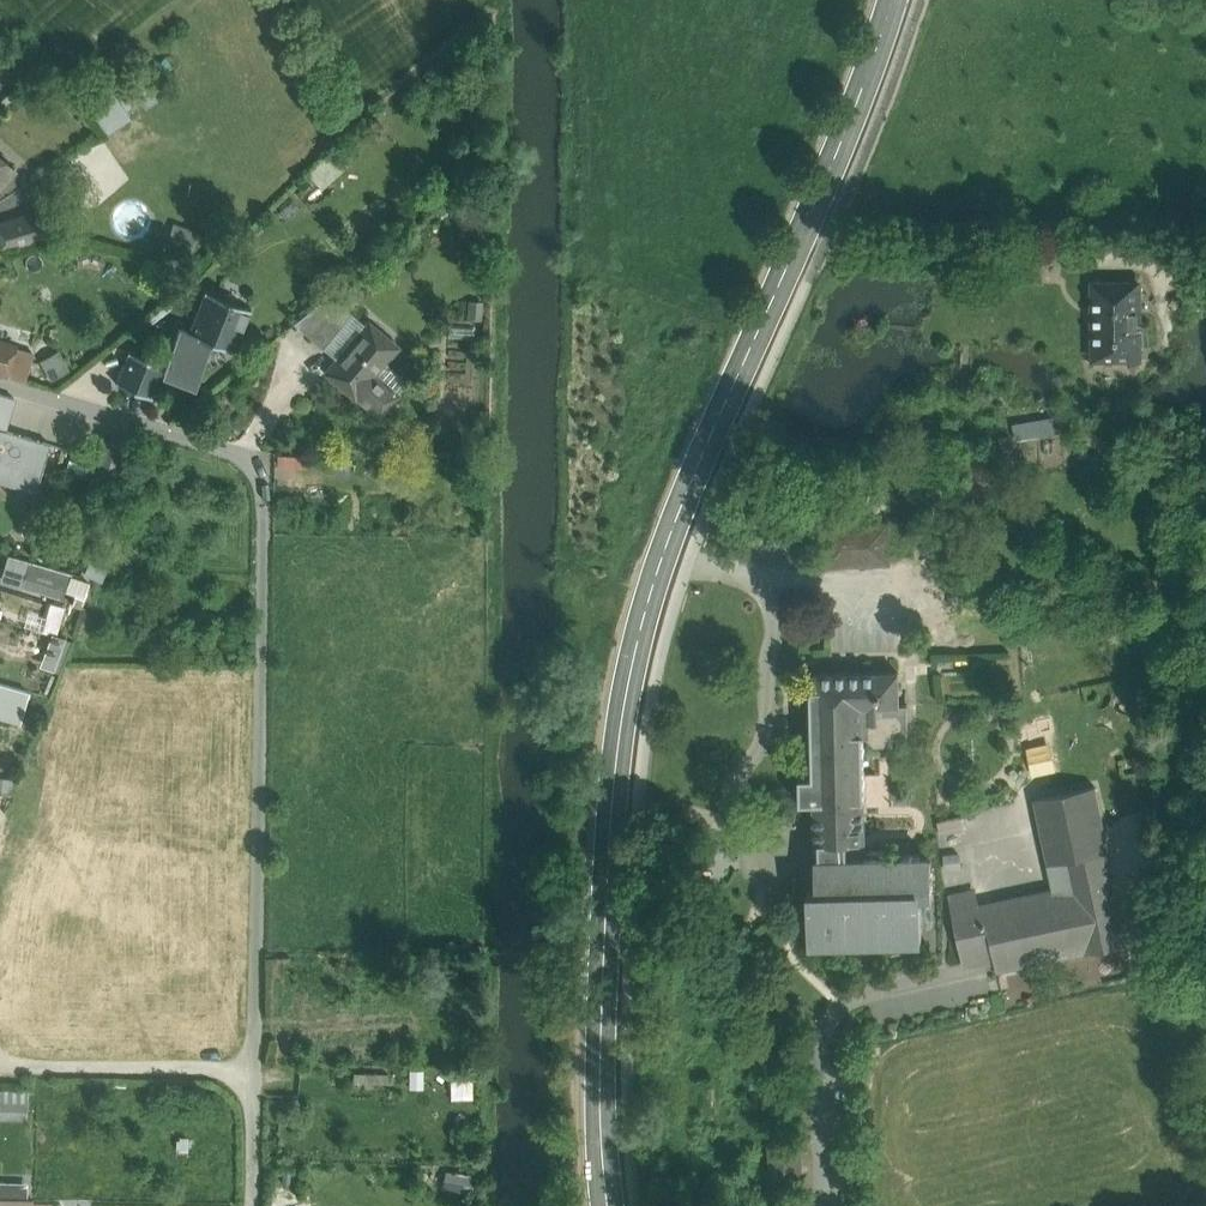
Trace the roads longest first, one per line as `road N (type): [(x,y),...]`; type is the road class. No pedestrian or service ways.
road 1 (tertiary): [(609,1205),(603,1171),(623,702),(650,593),(711,438),(896,0)]
road 2 (residential): [(256,1068),(264,487),(251,459),(0,382)]
road 3 (track): [(0,1063),(256,1068),(255,1205)]

